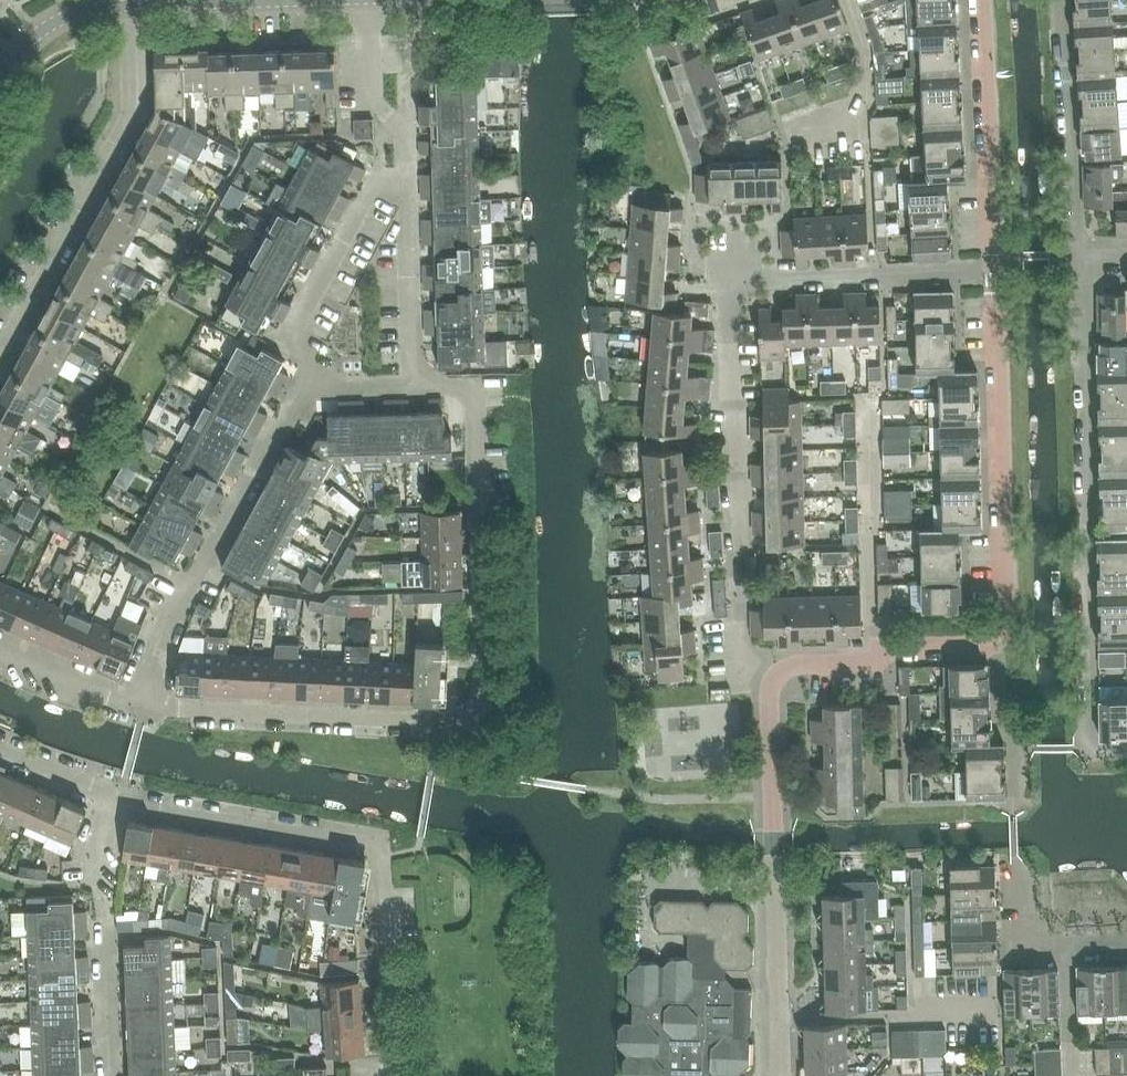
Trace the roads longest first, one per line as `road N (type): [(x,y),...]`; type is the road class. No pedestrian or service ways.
road 1 (residential): [(1126,753),(1085,749),(1080,258)]
road 2 (residential): [(116,797),(382,850),(395,1075)]
road 3 (residential): [(782,669),(746,657),(731,278)]
road 4 (residential): [(781,1075),(771,698),(782,669)]
road 5 (residential): [(482,710),(483,386),(418,387)]
road 6 (residential): [(0,357),(135,107),(128,6)]
road 7 (residential): [(993,266),(994,641)]
road 8 (residential): [(141,700),(183,600),(303,386)]
road 9 (residential): [(482,710),(462,722),(149,708),(141,700)]
road 10 (residential): [(105,1075),(93,856),(116,797)]
road 11 (residential): [(989,0),(993,266)]
road 12 (residential): [(731,278),(993,266)]
road 13 (residential): [(1080,258),(1062,0)]
road 14 (residential): [(303,386),(302,326),(372,192),(410,181)]
road 15 (residential): [(994,641),(782,669)]
road 16 (tertiary): [(128,6),(337,0)]
road 17 (residential): [(418,387),(410,181)]
road 18 (tertiary): [(0,90),(40,27),(71,12),(128,6)]
road 19 (residential): [(141,700),(0,642)]
road 20 (residential): [(688,165),(688,269),(731,278)]
road 21 (residential): [(0,747),(116,797)]
road 22 (residential): [(1071,1075),(1067,949)]
road 23 (residential): [(1067,949),(1031,940),(1015,861)]

